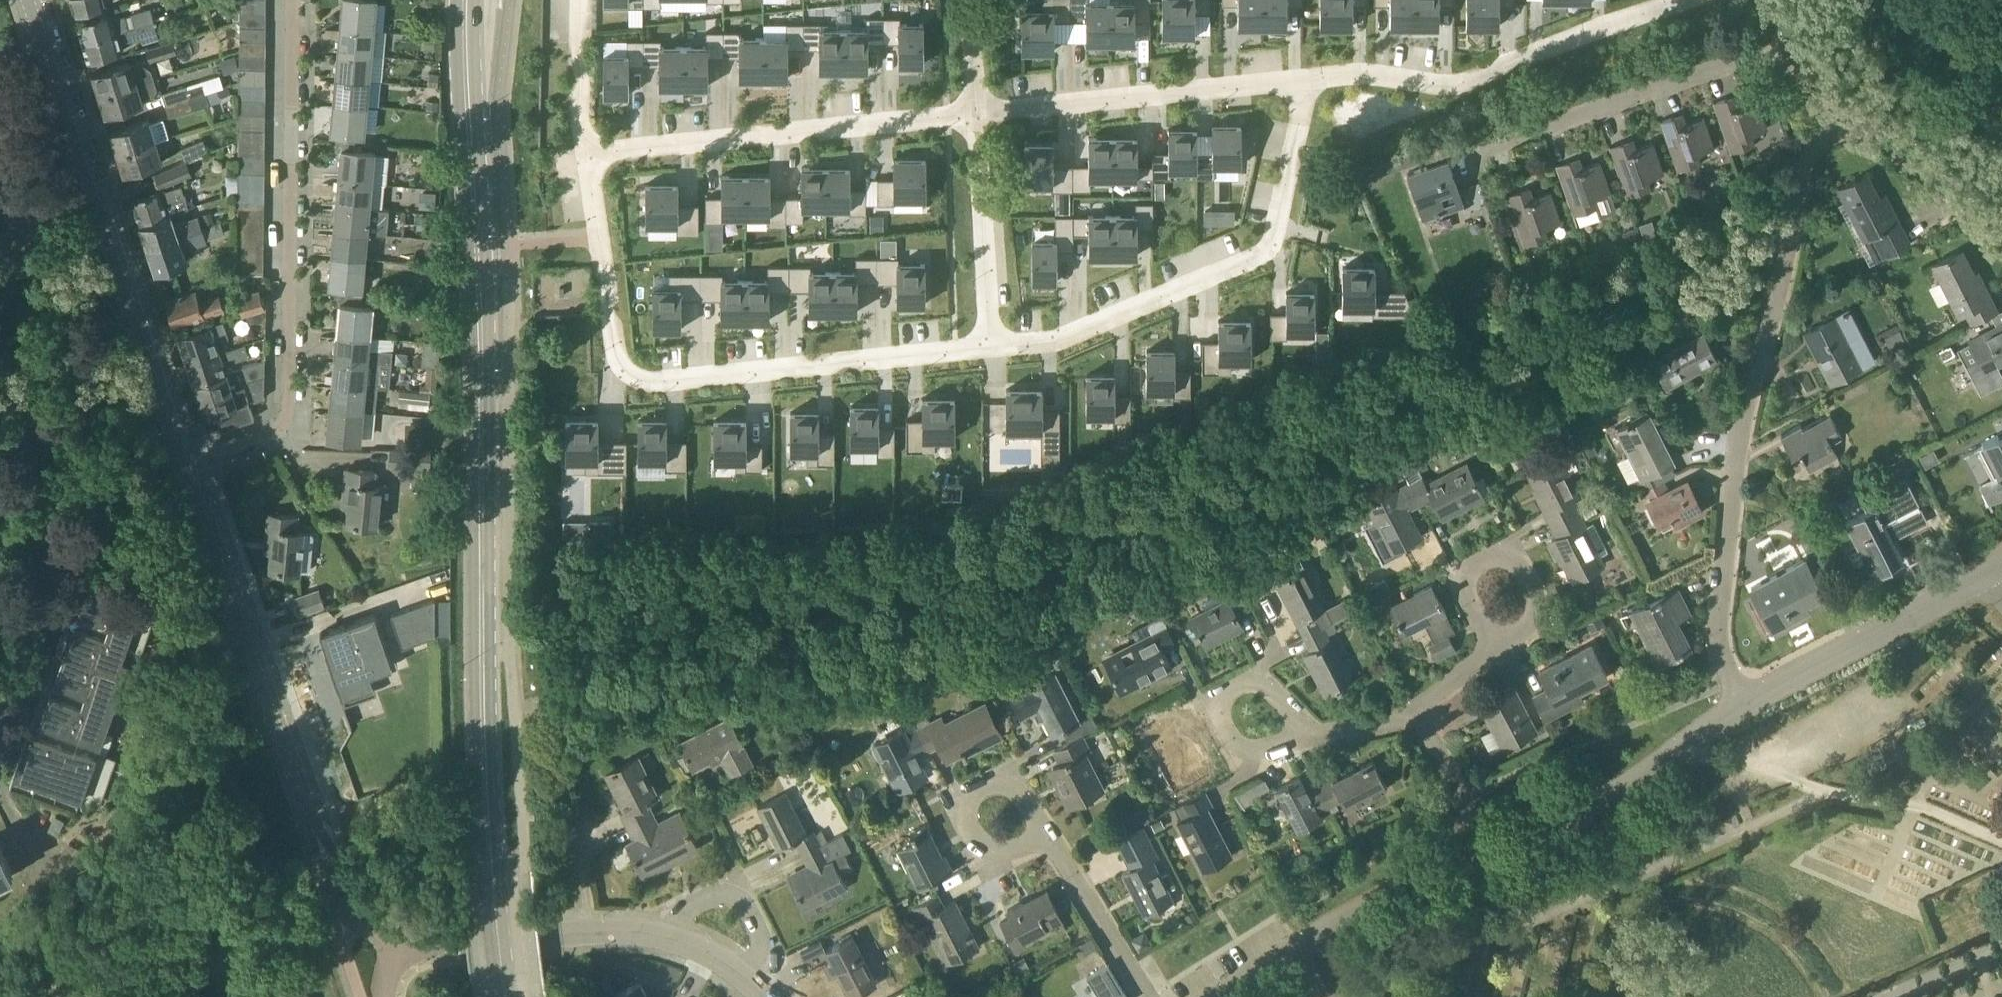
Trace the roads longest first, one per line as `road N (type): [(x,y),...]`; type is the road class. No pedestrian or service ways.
road 1 (secondary): [(504,996),(484,763),(479,260),(471,146)]
road 2 (residential): [(1743,702),(1718,640),(1740,425),(1796,199),(1813,152),(1841,135)]
road 3 (residential): [(588,154),(612,352),(629,376),(653,383),(993,344)]
road 4 (residential): [(191,460),(329,880),(396,941)]
road 5 (residential): [(191,460),(279,429),(290,406),(294,0)]
road 6 (residential): [(29,0),(191,460)]
road 7 (residential): [(993,344),(1085,330),(1270,252),(1284,227),(1278,82)]
road 8 (residential): [(1689,0),(1450,85),(1358,73),(1278,82)]
road 9 (residential): [(1477,158),(1758,60),(1795,68),(1841,135)]
road 10 (residential): [(974,116),(588,154)]
road 11 (residential): [(1278,82),(974,116)]
road 12 (residential): [(1488,859),(1602,802),(1743,702)]
road 13 (residential): [(1226,996),(1298,952),(1488,859)]
road 14 (residential): [(1743,702),(1874,640),(2001,566)]
road 15 (residential): [(396,941),(445,949),(578,933),(668,939)]
road 16 (unclassified): [(993,344),(974,116)]
road 17 (residential): [(1841,135),(1856,129),(1904,143),(2001,228)]
road 18 (residential): [(1300,727),(1258,686),(1220,703),(1224,735),(1237,750),(1258,753),(1275,744)]
road 19 (residential): [(1146,996),(1046,839)]
road 20 (residential): [(1496,651),(1533,618),(1522,574),(1506,562),(1485,560),(1471,570),(1467,601)]
road 21 (residential): [(1046,839),(1008,854),(979,845),(966,814),(976,794),(999,787),(1023,799)]
road 22 (residential): [(668,939),(687,911),(718,897),(752,914),(761,945),(746,977)]
road 23 (residential): [(1488,859),(1417,713)]
road 24 (residential): [(581,0),(580,111),(588,154)]
road 25 (secondary): [(467,0),(471,146)]
road 26 (residential): [(1300,727),(1317,737),(1417,713)]

